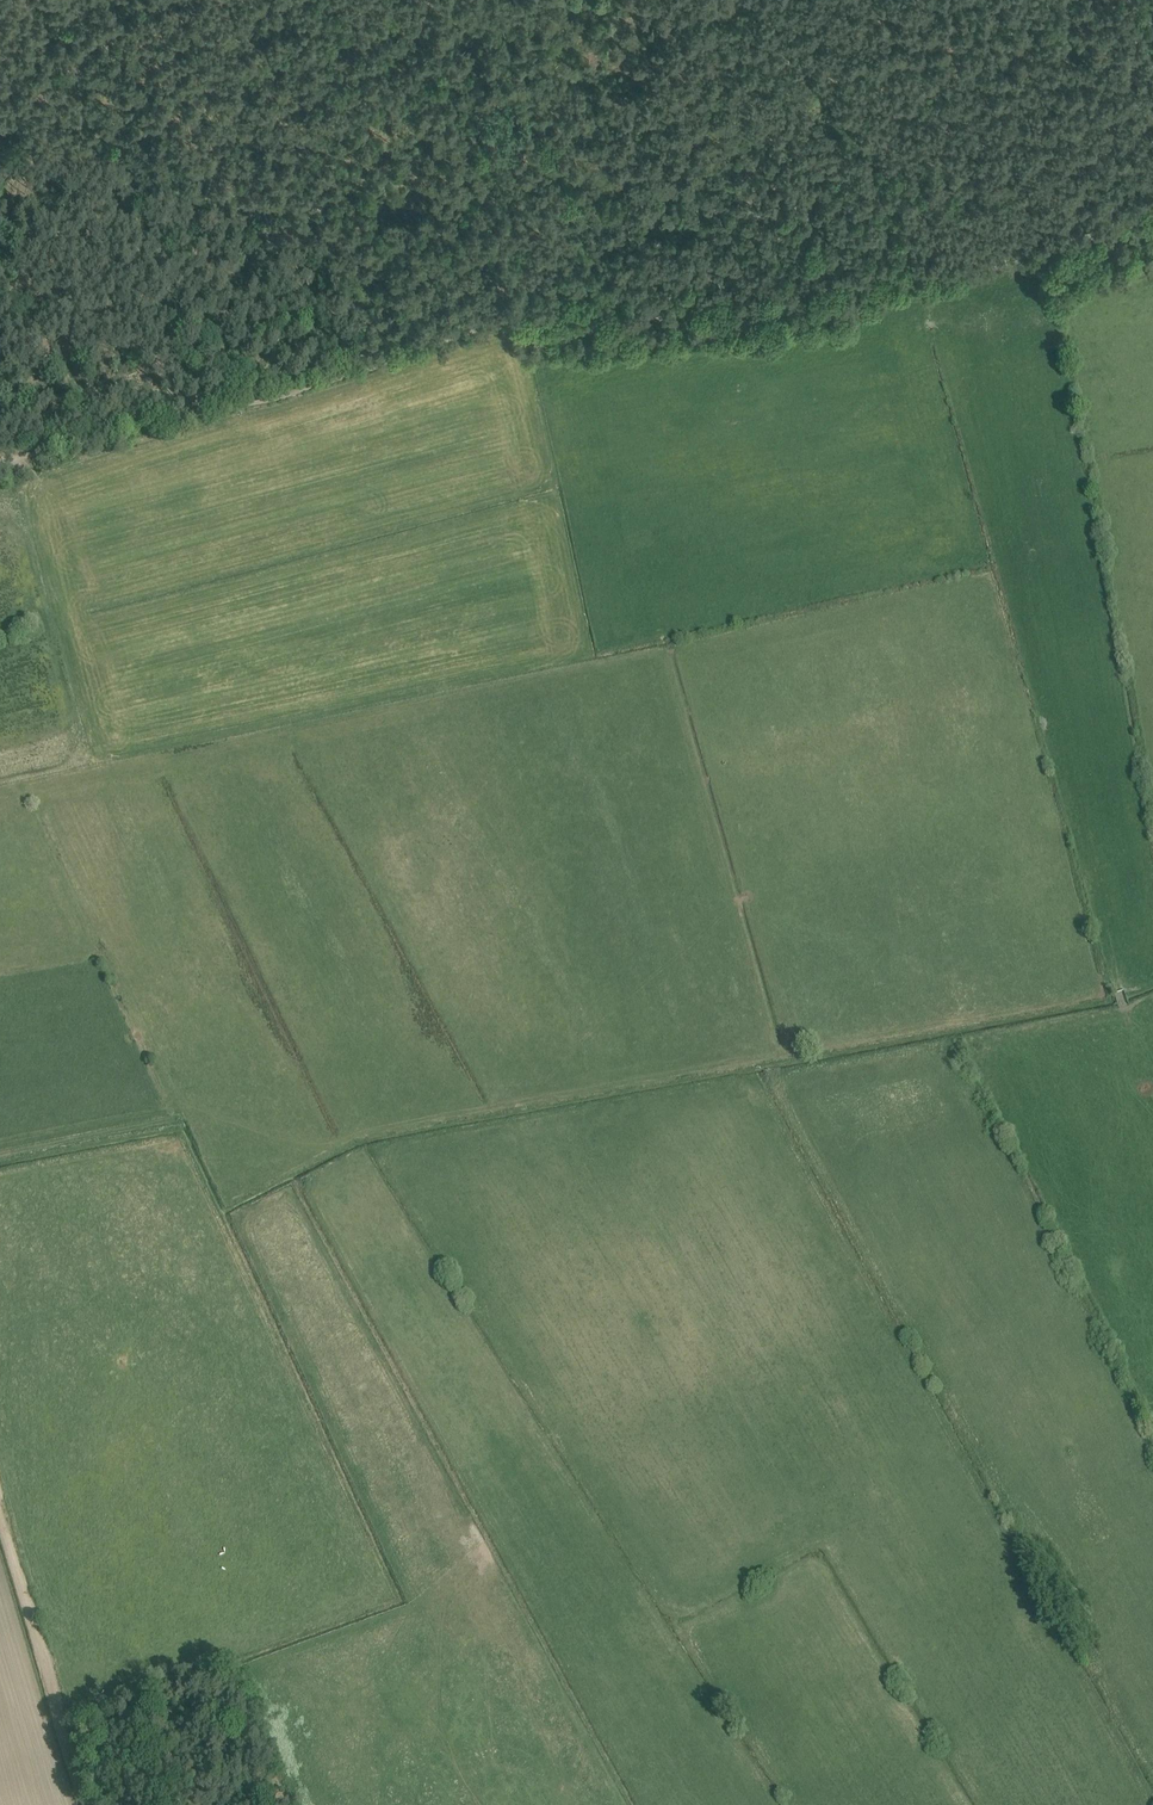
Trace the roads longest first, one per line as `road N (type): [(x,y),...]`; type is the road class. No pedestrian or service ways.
road 1 (track): [(0,1512),(89,1804)]
road 2 (track): [(0,1159),(185,1120)]

